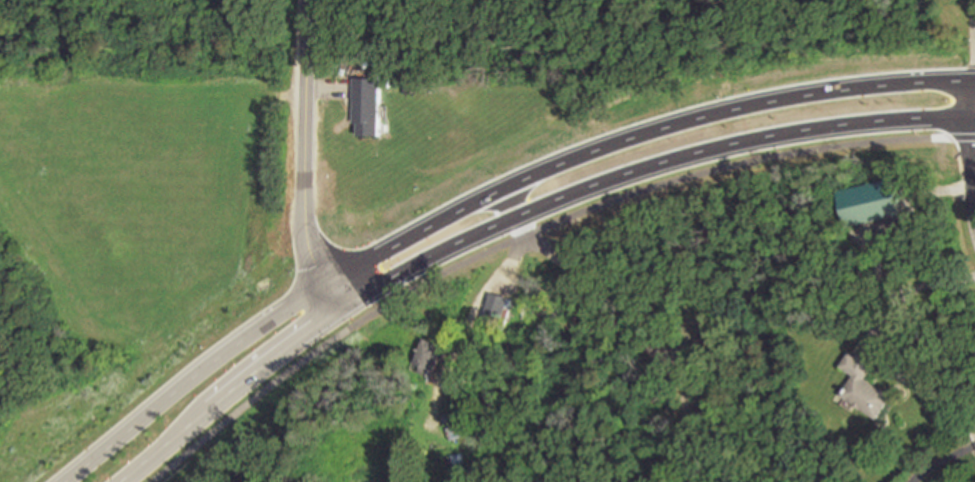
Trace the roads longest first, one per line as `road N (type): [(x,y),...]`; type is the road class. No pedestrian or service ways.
road 1 (secondary): [(974,74),(826,90),(725,111),(524,174),(437,214),(328,280),(66,481)]
road 2 (secondary): [(124,481),(348,306),(529,216),(785,138),(973,116)]
road 3 (tertiary): [(311,0),(306,231),(348,306)]

